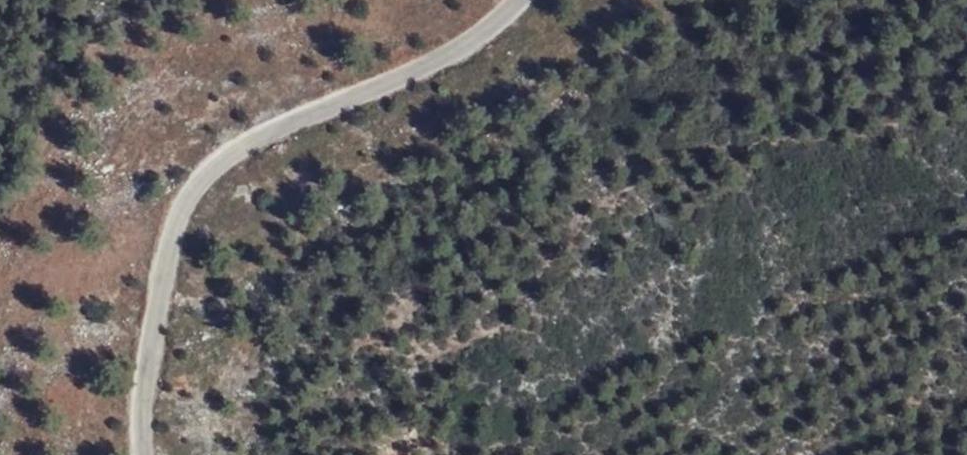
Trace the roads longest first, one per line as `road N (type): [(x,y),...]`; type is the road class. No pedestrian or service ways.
road 1 (unclassified): [(147,454),(141,399),(171,250),(193,191),(243,146),(481,31),(514,0)]

